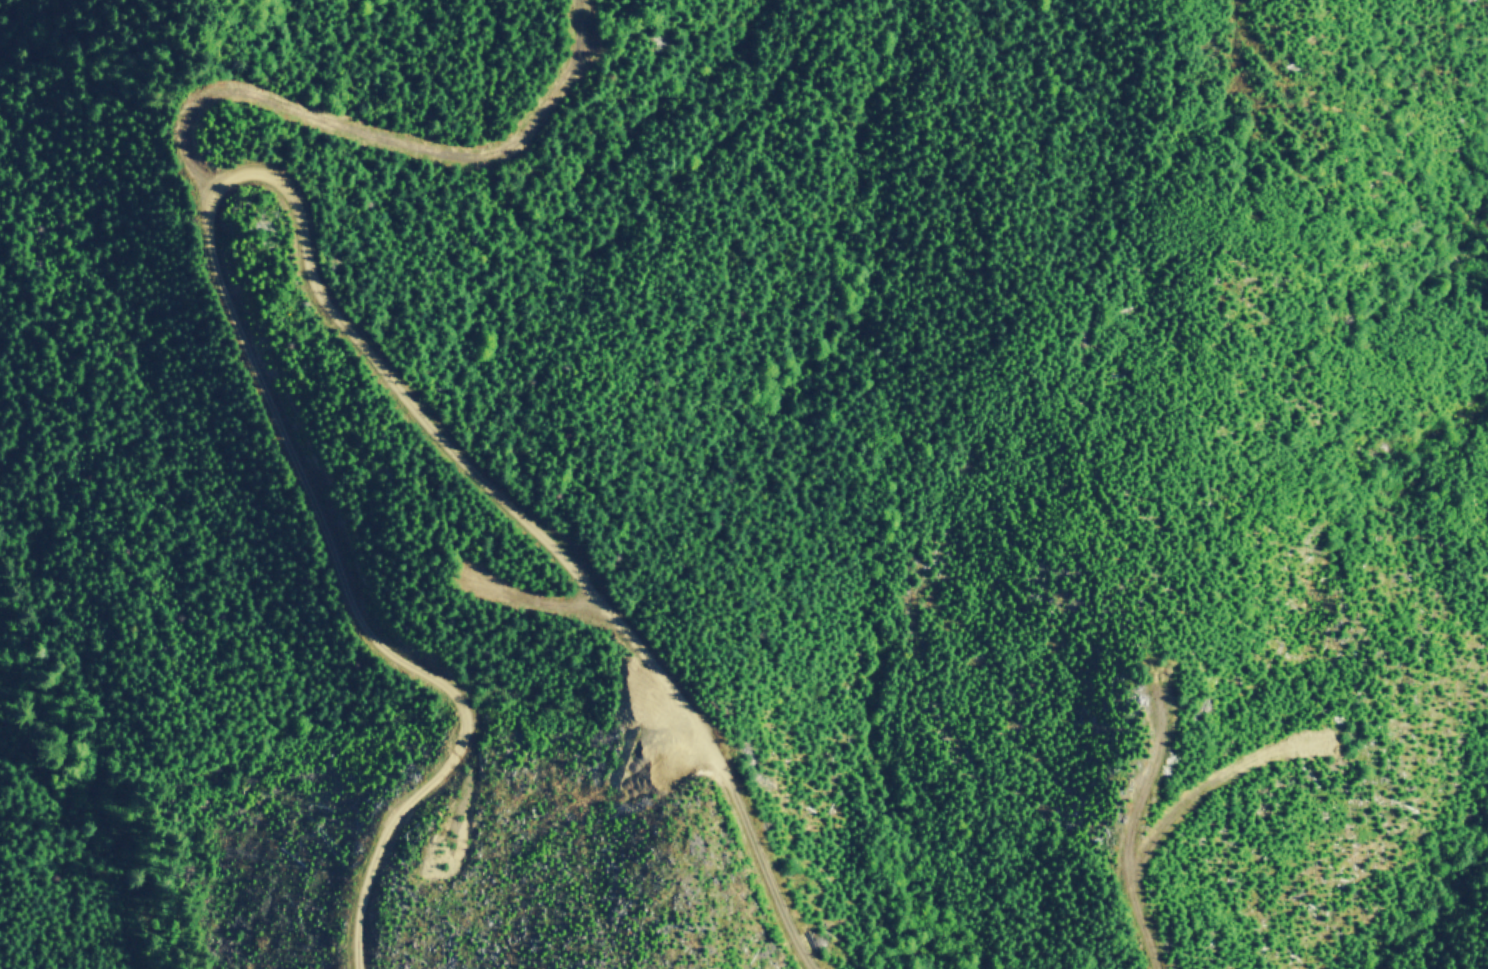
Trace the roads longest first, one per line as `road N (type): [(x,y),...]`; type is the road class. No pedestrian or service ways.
road 1 (track): [(362,968),(367,902),(482,653),(458,587),(216,326),(192,271),(192,180),(222,138),(294,108),(403,120),(566,168),(669,156),(753,101),(834,0)]

